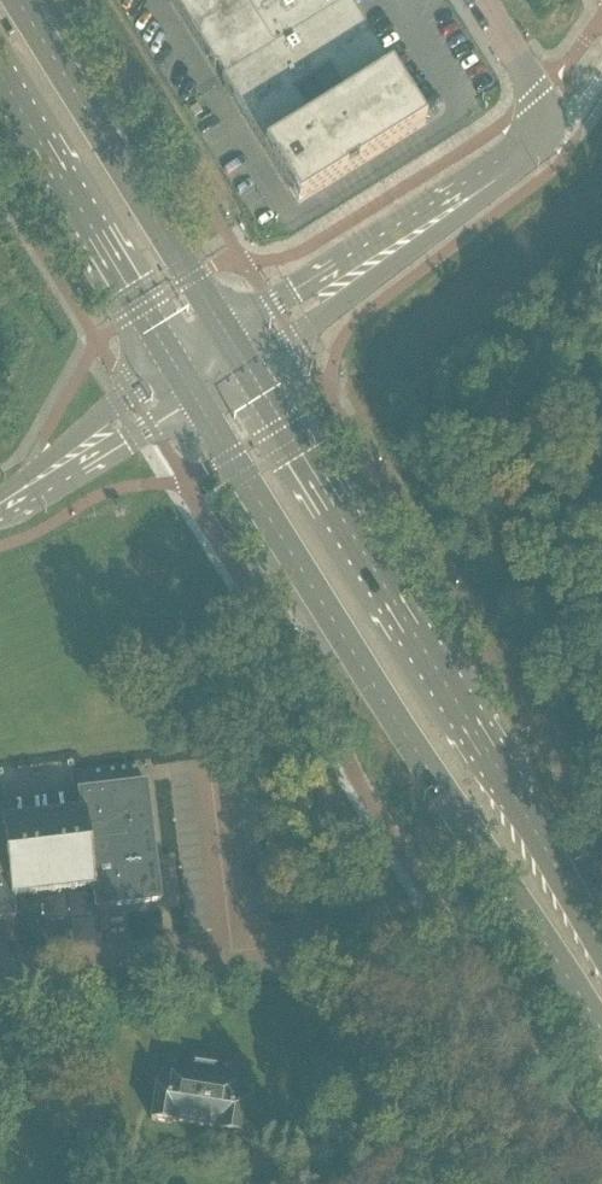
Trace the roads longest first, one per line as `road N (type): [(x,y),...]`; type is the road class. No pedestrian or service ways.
road 1 (primary): [(194,402),(601,1033)]
road 2 (primary): [(601,948),(246,372)]
road 3 (primary): [(223,333),(22,0)]
road 4 (unclassified): [(368,263),(539,136),(534,99),(477,0)]
road 5 (primary): [(0,80),(171,364)]
road 6 (unclassified): [(171,364),(75,436),(25,494)]
road 7 (unclassified): [(25,494),(194,402)]
road 8 (unclassified): [(246,372),(296,343),(368,263)]
road 9 (unclassified): [(368,263),(295,290),(223,333)]

